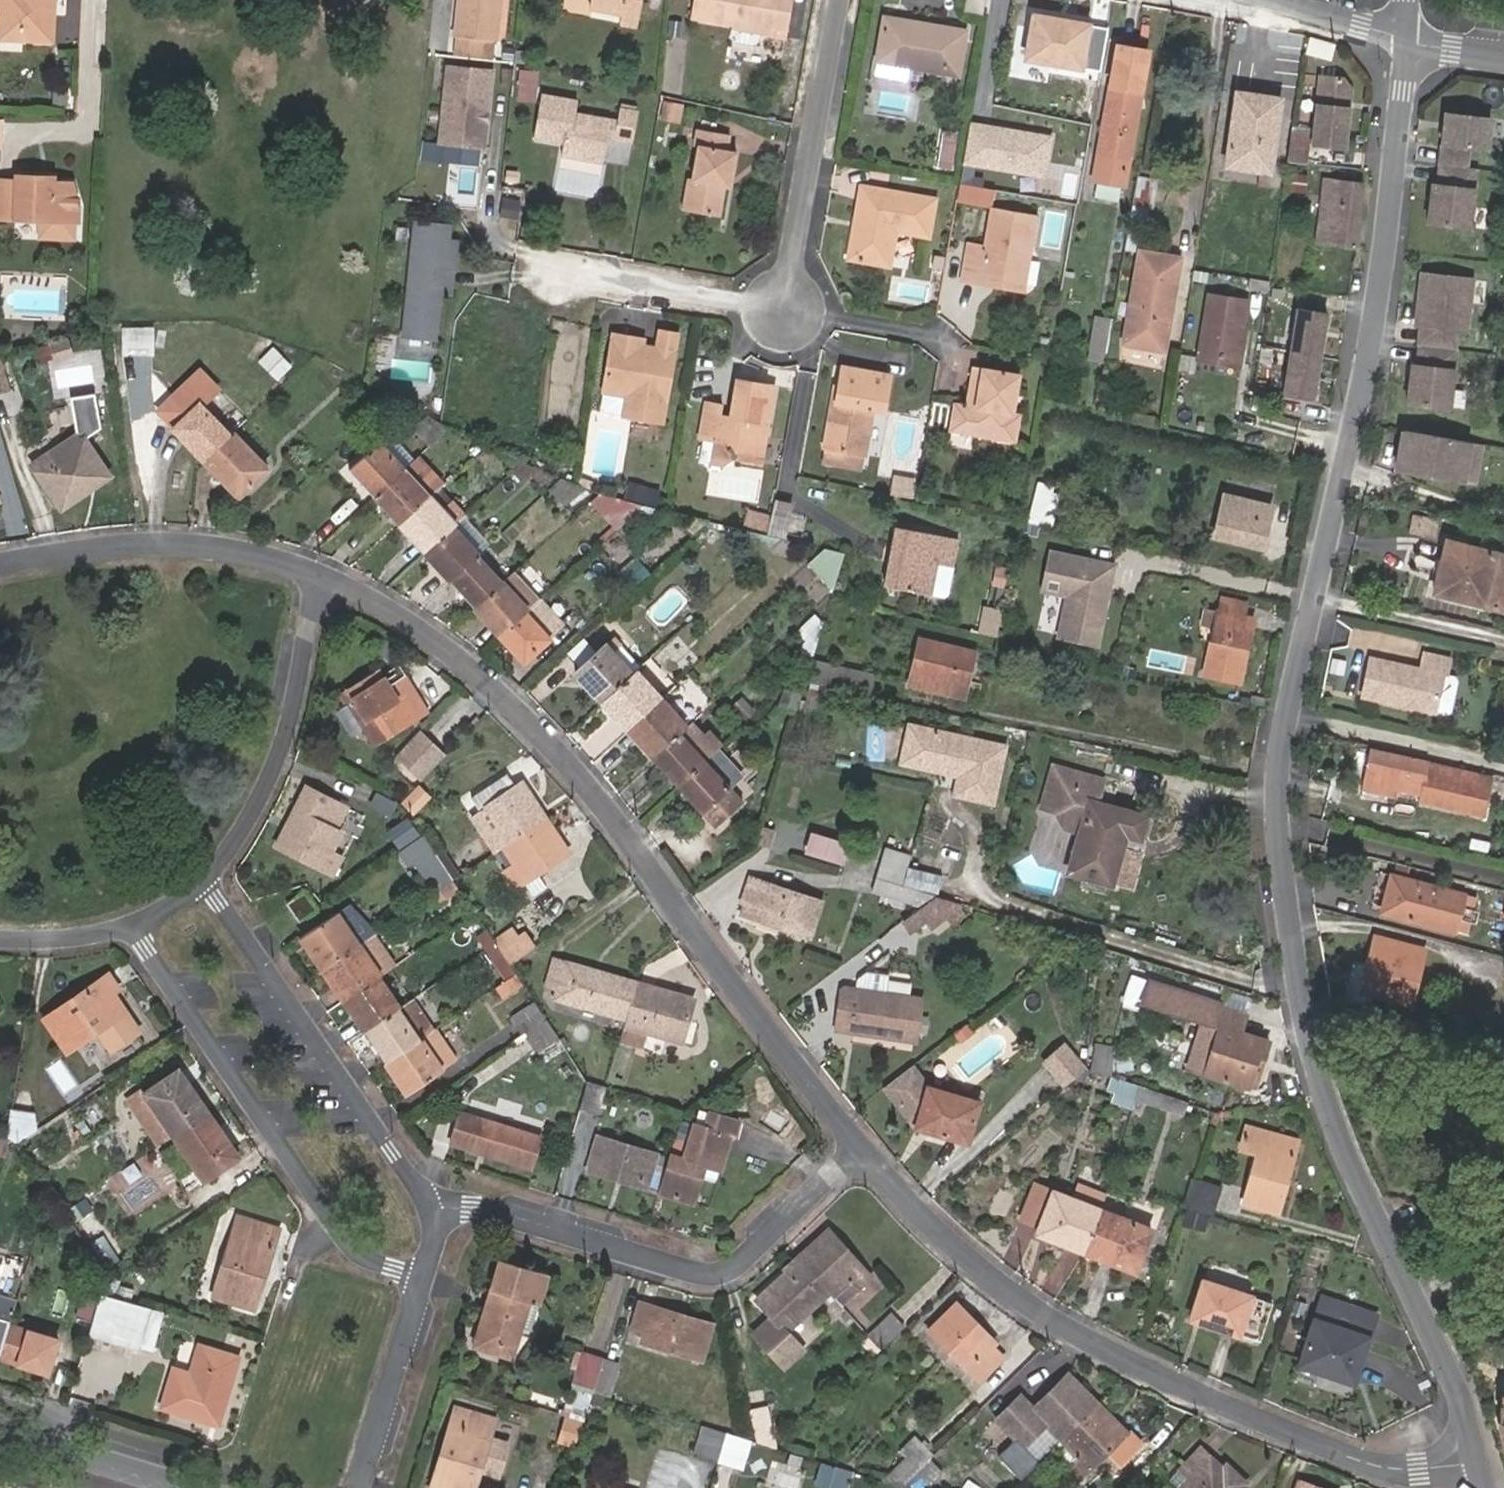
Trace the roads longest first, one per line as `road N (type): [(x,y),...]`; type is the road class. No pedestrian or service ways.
road 1 (residential): [(1475,1462),(1455,1382),(1334,1129),(1276,824),(1287,713),(1376,328),(1408,46)]
road 2 (residential): [(858,1147),(571,765),(422,633),(334,584)]
road 3 (residential): [(1475,1462),(1390,1468),(1346,1456),(1106,1352),(1020,1301),(946,1240),(858,1147)]
road 4 (residential): [(434,1208),(523,1219),(708,1275),(736,1265),(858,1147)]
road 5 (residential): [(132,924),(356,1252),(421,1284)]
road 6 (residential): [(434,1208),(203,882)]
road 7 (residential): [(334,584),(261,557),(192,545),(0,565)]
road 8 (residential): [(203,882),(259,803),(284,747),(310,624),(334,584)]
road 9 (residential): [(840,0),(788,311)]
road 10 (residential): [(358,1487),(421,1284)]
road 11 (tertiary): [(0,1429),(191,1487)]
road 12 (residential): [(1280,0),(1408,46)]
road 13 (residential): [(0,939),(56,939),(132,924)]

